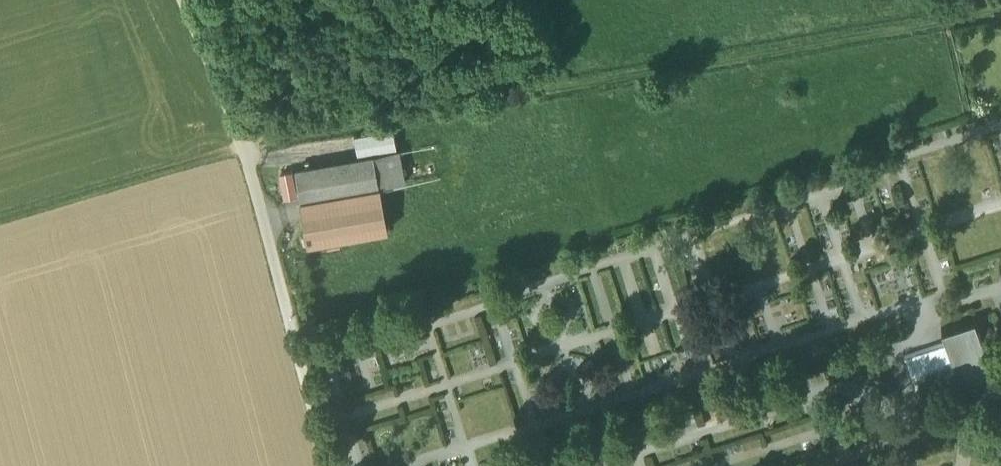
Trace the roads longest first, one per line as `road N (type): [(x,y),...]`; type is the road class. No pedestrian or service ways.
road 1 (track): [(0,221),(242,148),(1000,12)]
road 2 (track): [(326,465),(242,148),(182,0)]

